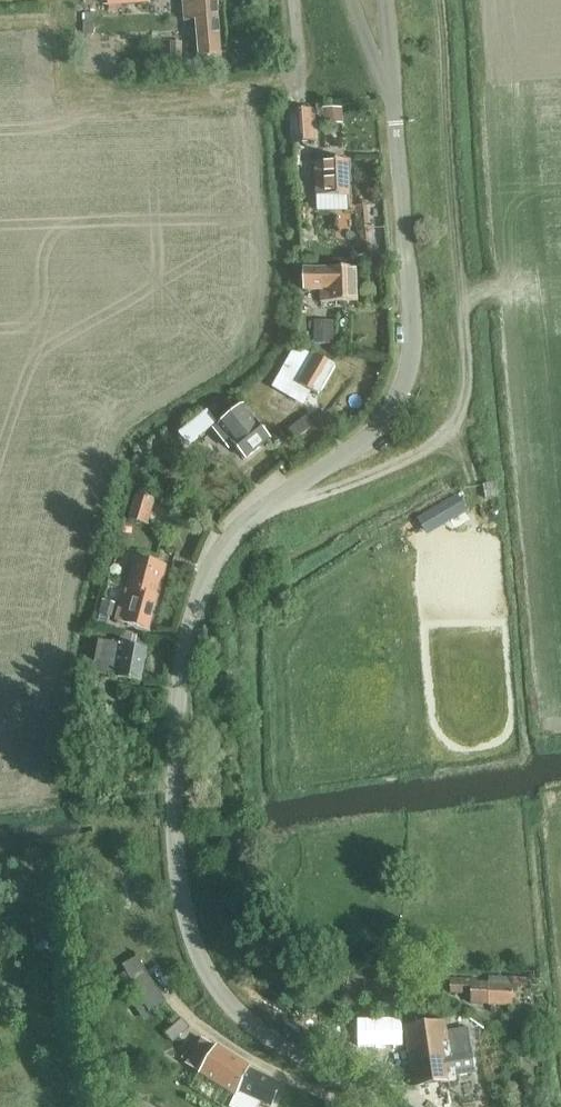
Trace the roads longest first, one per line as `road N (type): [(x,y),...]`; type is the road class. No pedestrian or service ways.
road 1 (residential): [(387,1106),(227,1004),(186,924),(174,825),(188,630),(212,566),(251,518),(374,430),(404,385),(413,325),(395,124)]
road 2 (track): [(437,0),(467,386),(445,430),(416,453),(306,497),(278,498)]

